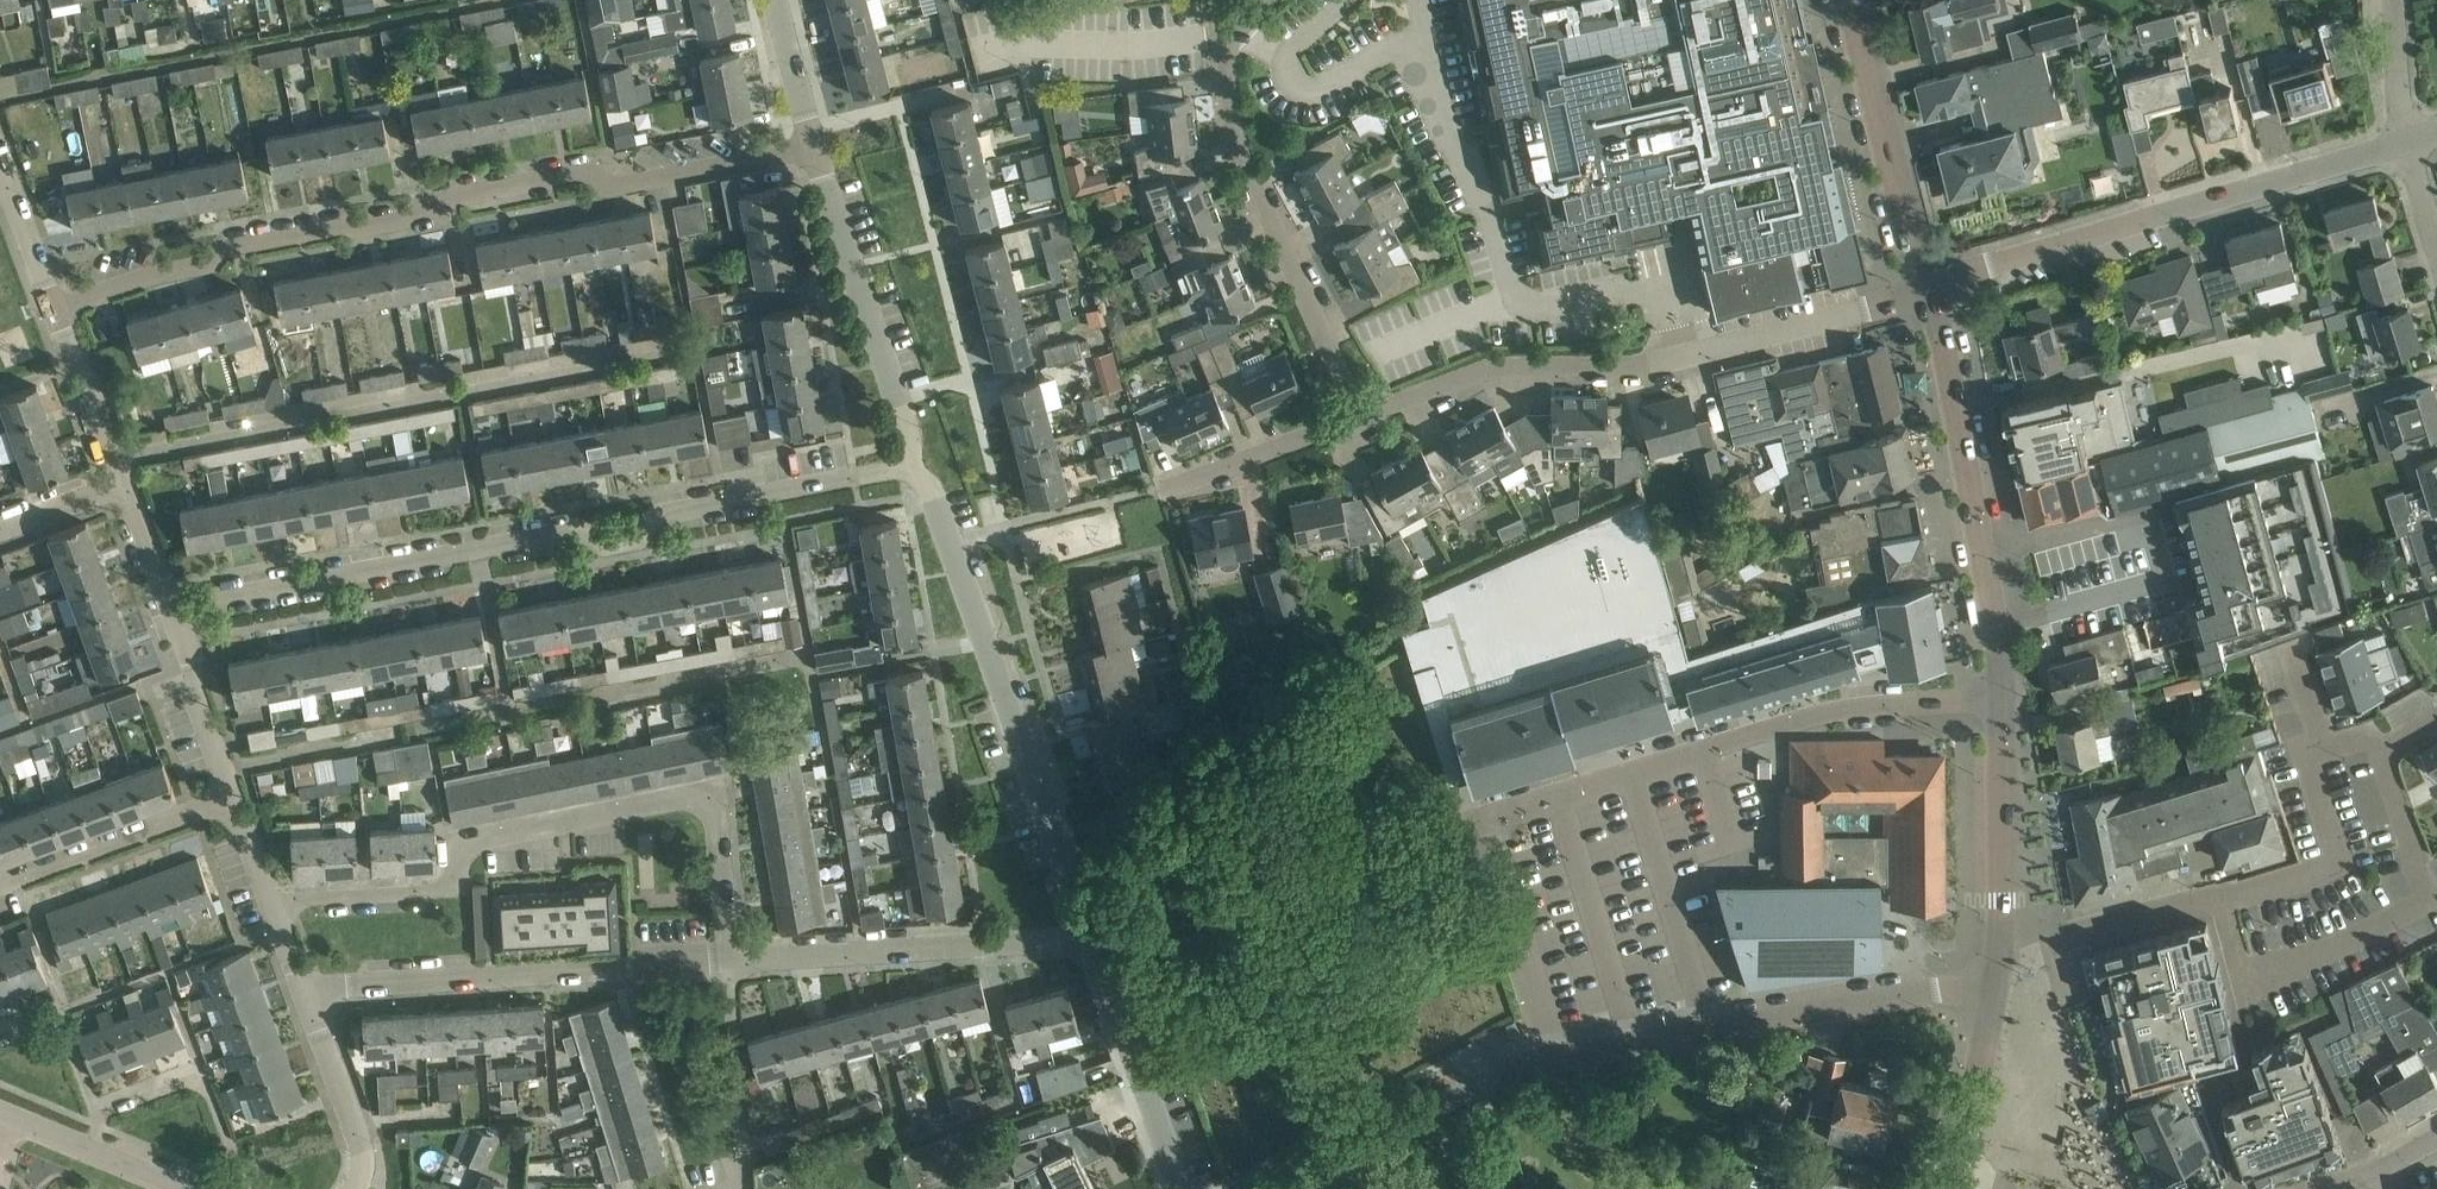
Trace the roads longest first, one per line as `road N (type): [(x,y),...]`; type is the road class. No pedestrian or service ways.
road 1 (residential): [(52,310),(210,264),(228,249),(408,220),(445,191),(578,167),(622,183),(816,152)]
road 2 (residential): [(161,610),(918,463)]
road 3 (residential): [(729,956),(719,820),(711,803),(462,845),(461,889),(271,904)]
road 4 (residential): [(1351,427),(1509,365),(1644,365),(1932,288)]
road 5 (residential): [(1087,940),(918,463)]
road 6 (residential): [(1932,288),(2399,141)]
road 7 (residential): [(1351,427),(1259,188),(1226,67),(1266,0)]
road 8 (unclassified): [(1551,1060),(2002,983)]
road 9 (residential): [(301,983),(729,956)]
road 10 (residential): [(1551,1060),(1478,815),(1631,769)]
road 11 (tertiary): [(1992,697),(1968,428),(1932,288)]
road 12 (residential): [(1992,697),(1814,714),(1631,769)]
road 13 (residential): [(729,956),(1087,940)]
road 14 (residential): [(918,463),(816,152)]
road 15 (tertiary): [(1932,288),(1862,0)]
road 16 (unclassified): [(1287,1188),(1443,1101),(1551,1060)]
road 17 (tertiary): [(2002,983),(2007,937),(1992,697)]
road 18 (residential): [(1177,1188),(1087,940)]
road 19 (residential): [(0,885),(231,800)]
road 20 (residential): [(354,1188),(358,1146),(301,983)]
road 21 (tertiary): [(1949,1180),(2002,983)]
road 22 (residential): [(231,800),(161,610)]
road 23 (residential): [(1165,493),(1351,427)]
road 24 (residential): [(122,486),(52,310)]
road 25 (unclassified): [(171,1188),(0,1113)]
road 26 (residential): [(816,152),(779,0)]
road 27 (residential): [(2399,141),(2390,0)]
road 28 (residential): [(52,310),(6,186)]
road 29 (residential): [(161,610),(122,486)]
road 30 (residential): [(0,530),(122,486)]
road 31 (residential): [(2436,265),(2399,141)]
road 32 (residential): [(2324,1188),(2436,1130)]

